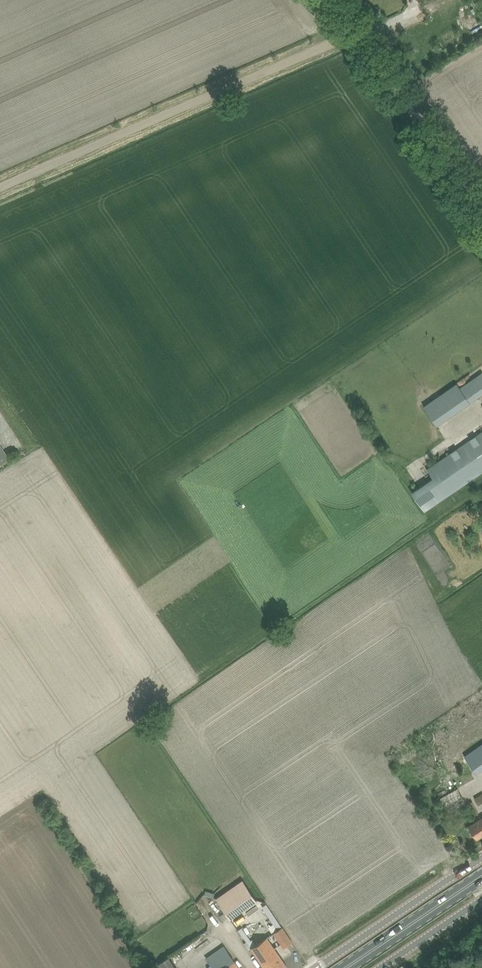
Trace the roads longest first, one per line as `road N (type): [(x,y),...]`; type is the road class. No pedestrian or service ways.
road 1 (track): [(360,34),(0,190)]
road 2 (unclassified): [(481,218),(336,0)]
road 3 (unclassified): [(481,856),(317,967)]
road 4 (primary): [(344,967),(481,875)]
road 5 (unclassified): [(380,967),(481,899)]

